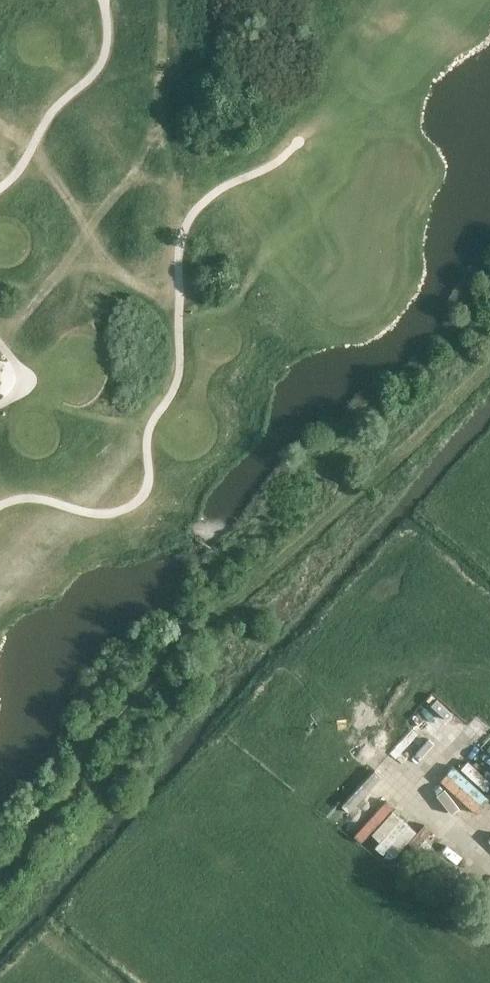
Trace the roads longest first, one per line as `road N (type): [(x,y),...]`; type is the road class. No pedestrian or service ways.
road 1 (track): [(0,866),(65,795),(89,743),(179,648),(489,360)]

